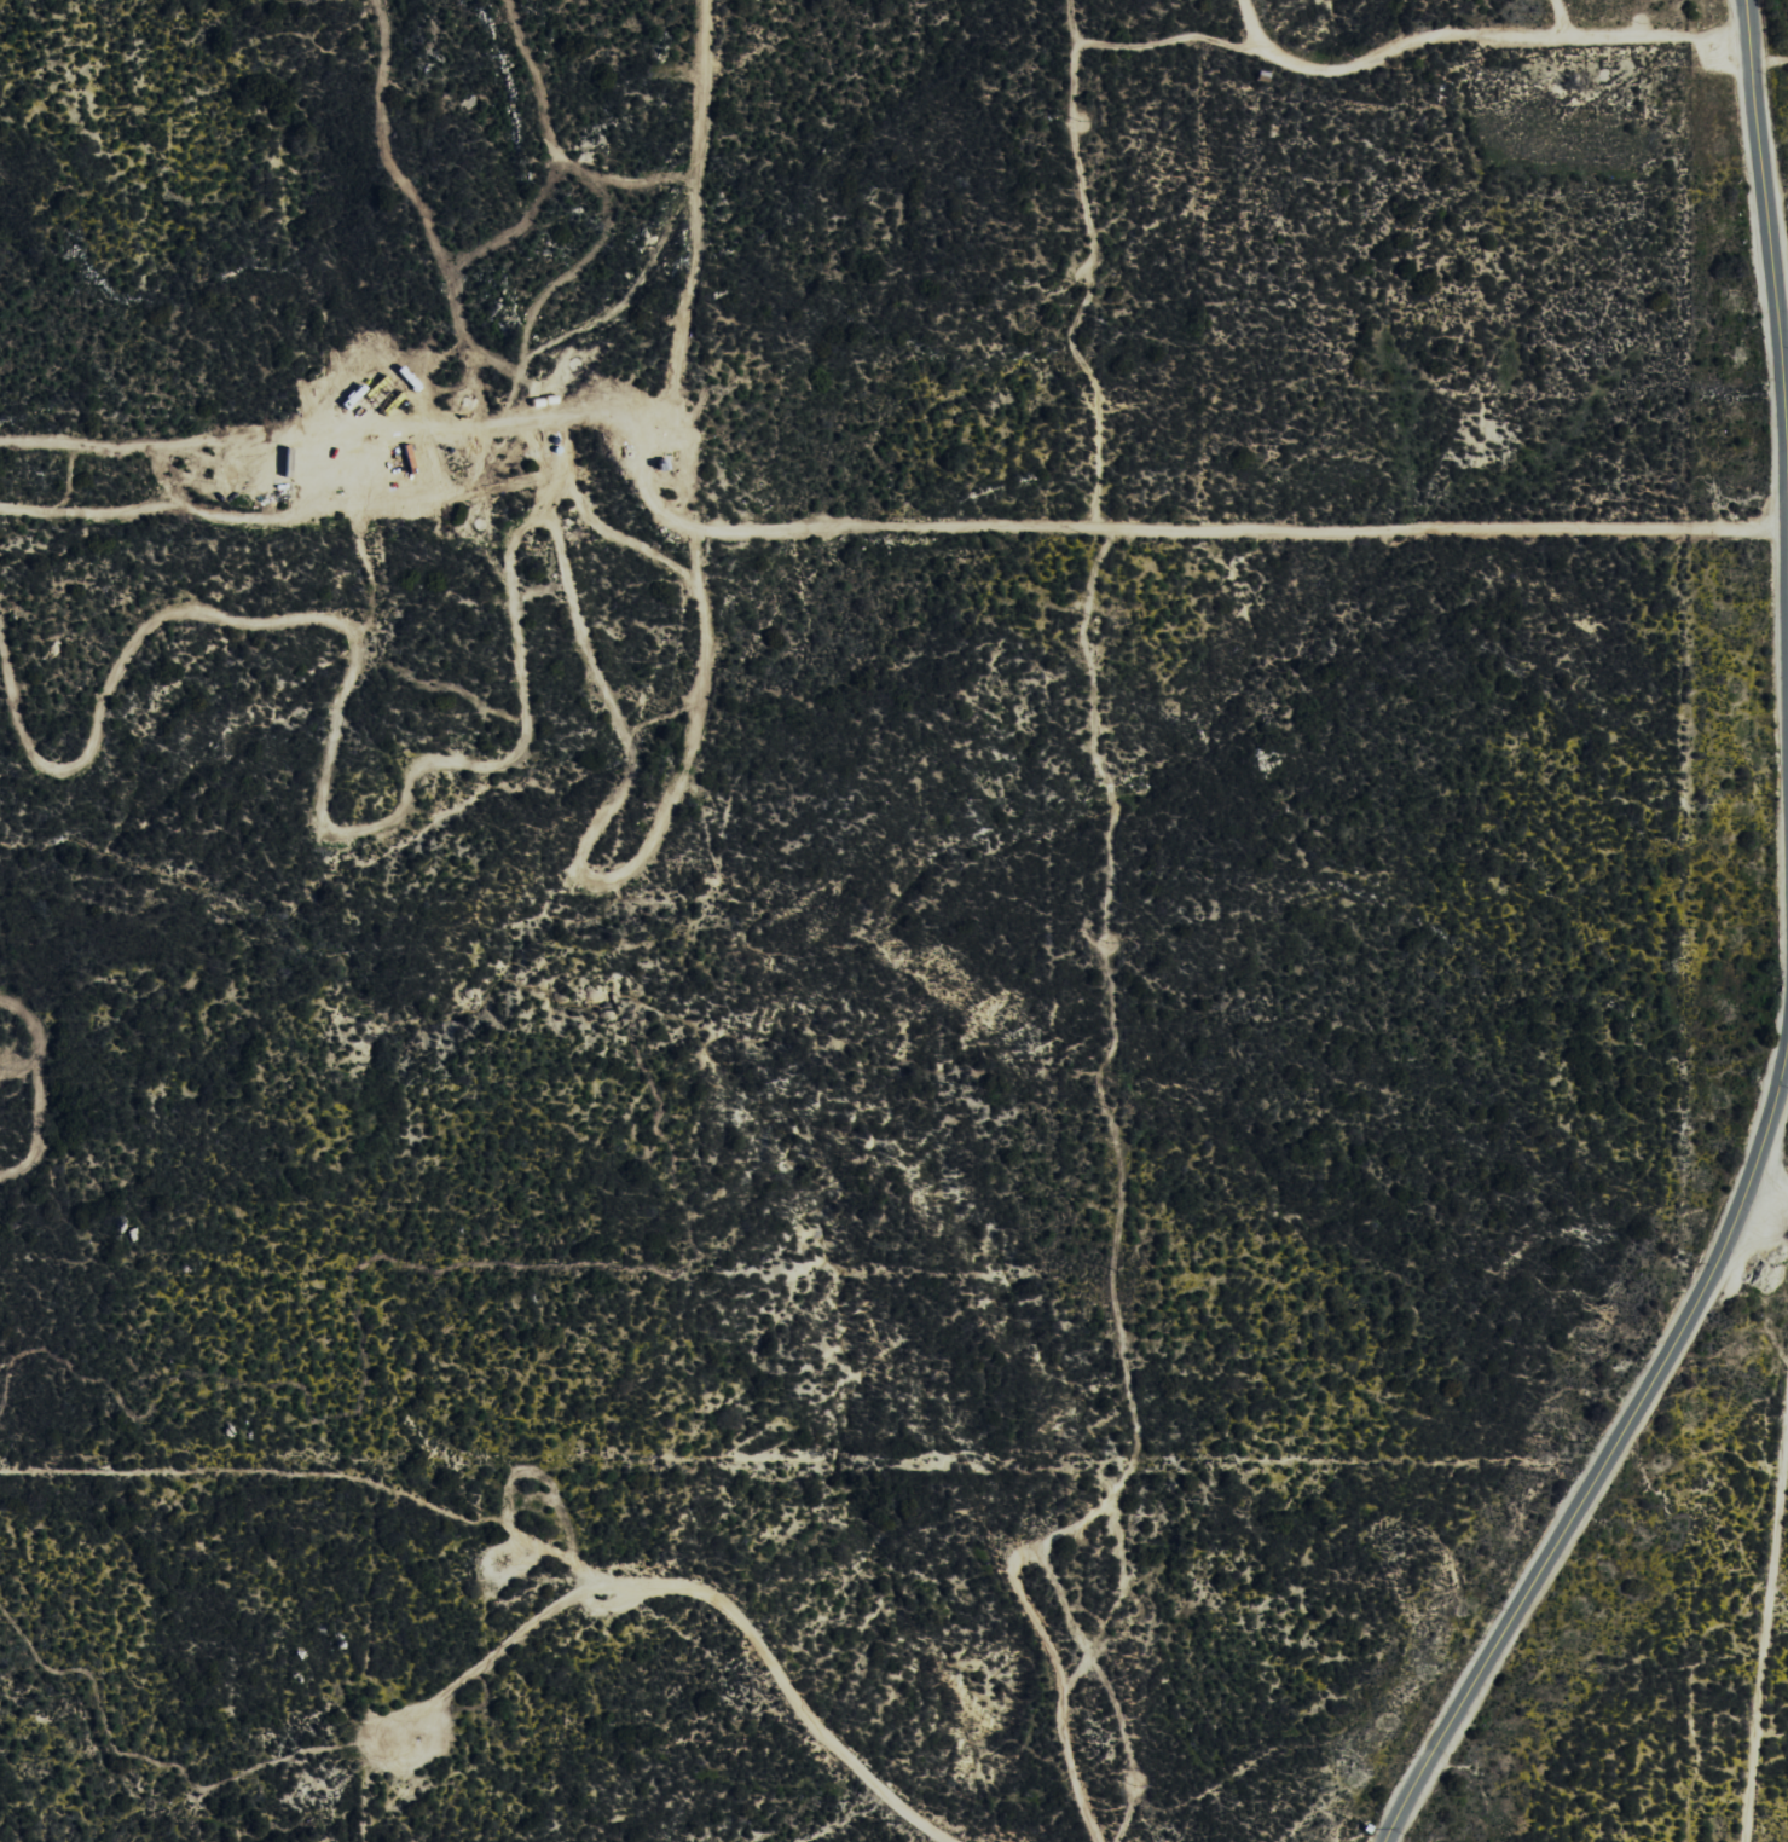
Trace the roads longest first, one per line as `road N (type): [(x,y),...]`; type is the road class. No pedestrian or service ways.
road 1 (tertiary): [(1398,1841),(1732,1241),(1787,1049)]
road 2 (tertiary): [(1787,679),(1747,0)]
road 3 (residential): [(1732,0),(1626,25),(1604,47)]

